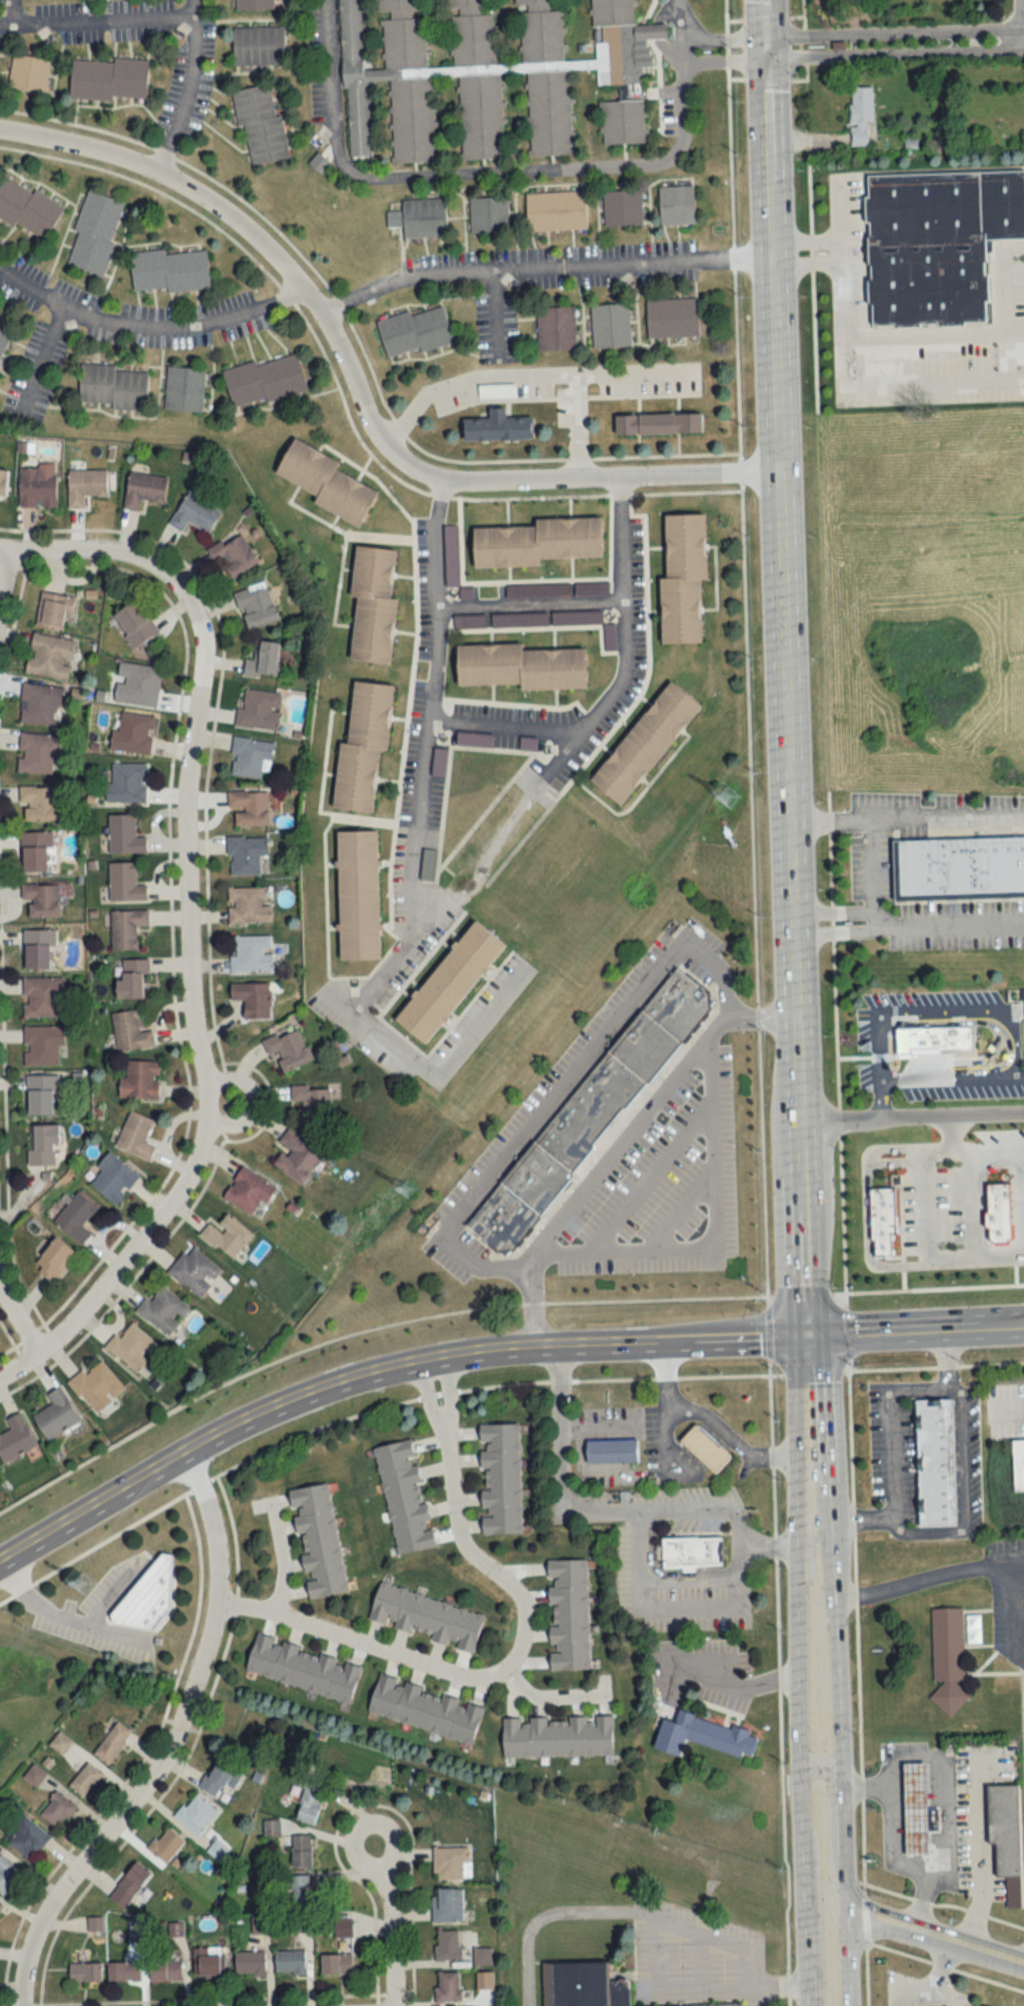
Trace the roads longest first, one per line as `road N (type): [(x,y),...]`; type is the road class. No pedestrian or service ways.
road 1 (tertiary): [(760,0),(800,1333)]
road 2 (residential): [(0,132),(116,157),(235,223),(310,304),(369,428),(413,471),(463,480),(774,474)]
road 3 (residential): [(0,1373),(36,1352),(110,1275),(178,1189),(195,1151),(202,1104),(186,979),(182,827),(199,652),(175,588)]
road 4 (tertiary): [(0,1555),(271,1405),(375,1369),(507,1347),(800,1333)]
road 5 (residential): [(0,275),(91,322),(153,329),(227,319),(281,301),(339,304),(399,279),(767,260)]
road 6 (residential): [(429,1358),(458,1531),(525,1604),(508,1667),(462,1678),(214,1603)]
road 7 (residential): [(19,2005),(21,1972),(42,1917),(160,1765),(209,1635),(214,1551),(184,1449)]
road 8 (residential): [(408,941),(438,626),(432,566),(441,477)]
road 9 (tertiary): [(808,1547),(795,1567),(803,1901)]
road 10 (residential): [(620,477),(626,663),(619,688),(531,793)]
road 11 (residential): [(1023,28),(761,36)]
road 12 (residential): [(761,59),(1023,51)]
road 13 (tertiary): [(842,1780),(831,1565),(808,1547)]
road 14 (tertiary): [(800,1333),(1023,1324)]
road 15 (track): [(651,1910),(550,1918),(534,1937),(534,2005)]
road 16 (residential): [(189,20),(0,26)]
road 17 (residential): [(436,604),(624,599)]
road 18 (tertiary): [(844,1911),(1023,1963)]
road 19 (tertiary): [(800,1333),(807,1518)]
road 20 (residential): [(0,550),(116,553),(175,588)]
road 21 (residential): [(150,171),(186,91),(188,0)]
road 22 (residential): [(391,2005),(391,1926),(372,1842)]
road 23 (residential): [(584,733),(427,722)]
road 24 (tertiary): [(844,1911),(842,1780)]

